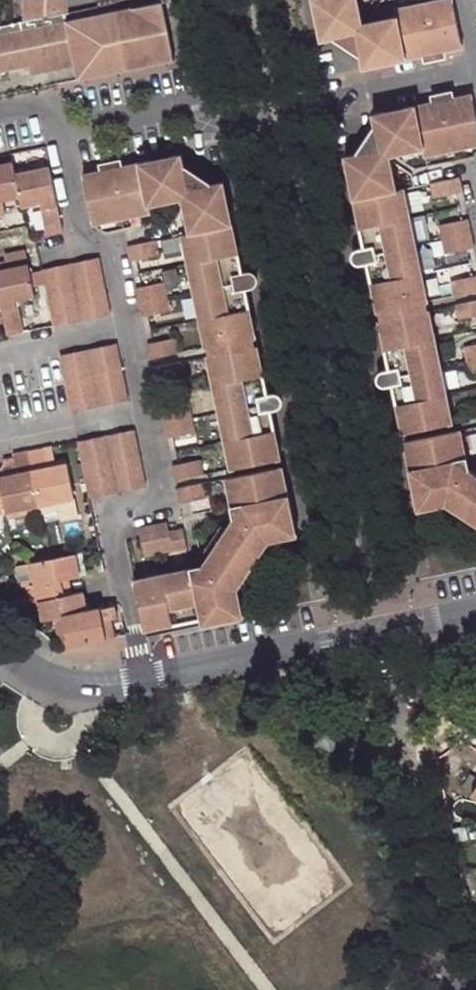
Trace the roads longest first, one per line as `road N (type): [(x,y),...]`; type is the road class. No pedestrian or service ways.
road 1 (residential): [(53,149),(475,68)]
road 2 (residential): [(144,678),(475,612)]
road 3 (residential): [(145,410),(164,499),(109,510),(144,678)]
road 4 (residential): [(53,149),(70,249),(110,241),(127,324)]
road 5 (residential): [(0,657),(62,692),(144,678)]
road 6 (residential): [(0,438),(145,410)]
road 7 (residential): [(0,351),(127,324)]

